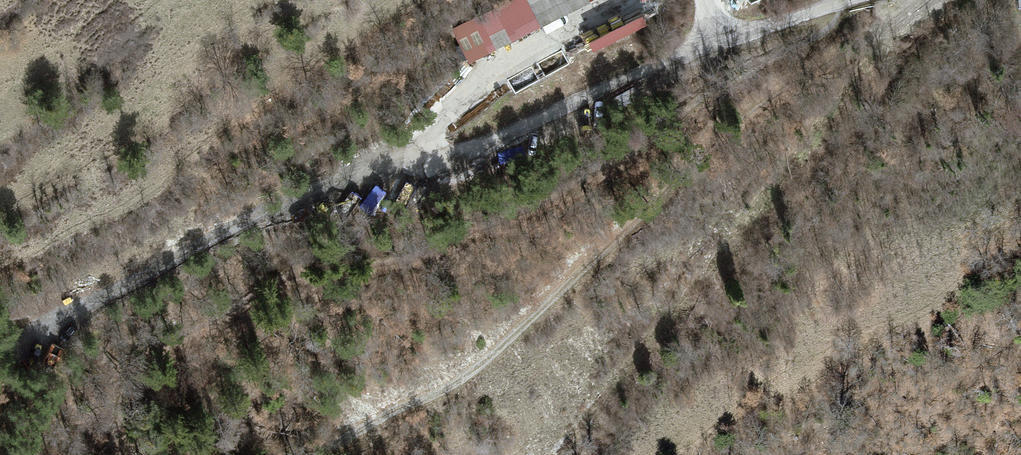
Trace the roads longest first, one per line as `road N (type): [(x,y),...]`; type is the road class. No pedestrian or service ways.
road 1 (track): [(845,1),(727,41),(480,152),(249,225),(58,324)]
road 2 (track): [(922,0),(696,156),(477,368),(322,454)]

